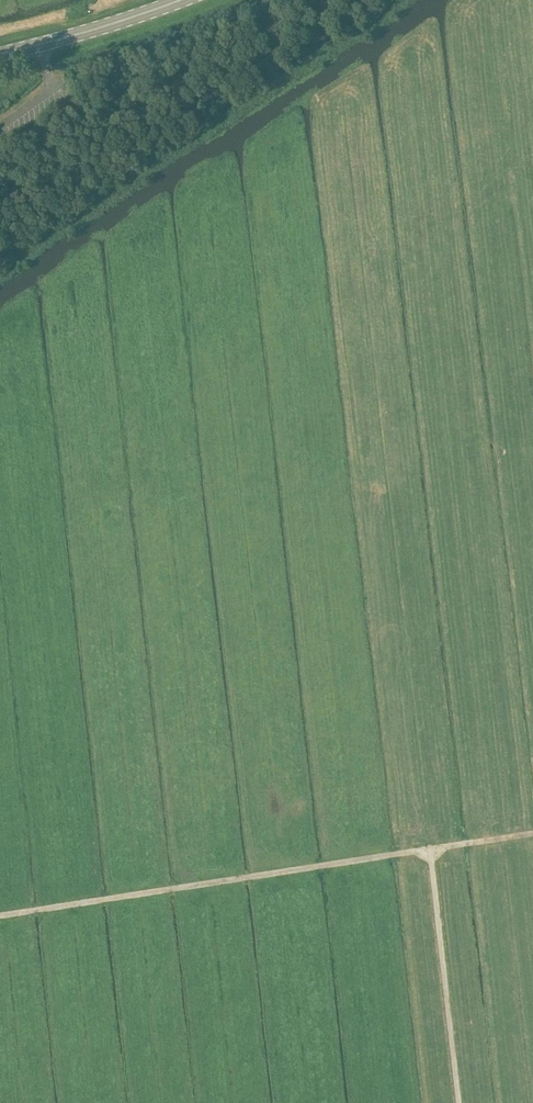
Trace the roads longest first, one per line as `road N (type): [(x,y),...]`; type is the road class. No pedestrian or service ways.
road 1 (track): [(0,912),(423,851),(529,828)]
road 2 (track): [(0,275),(404,0)]
road 3 (track): [(453,1102),(423,851)]
road 4 (primary): [(0,54),(180,0)]

